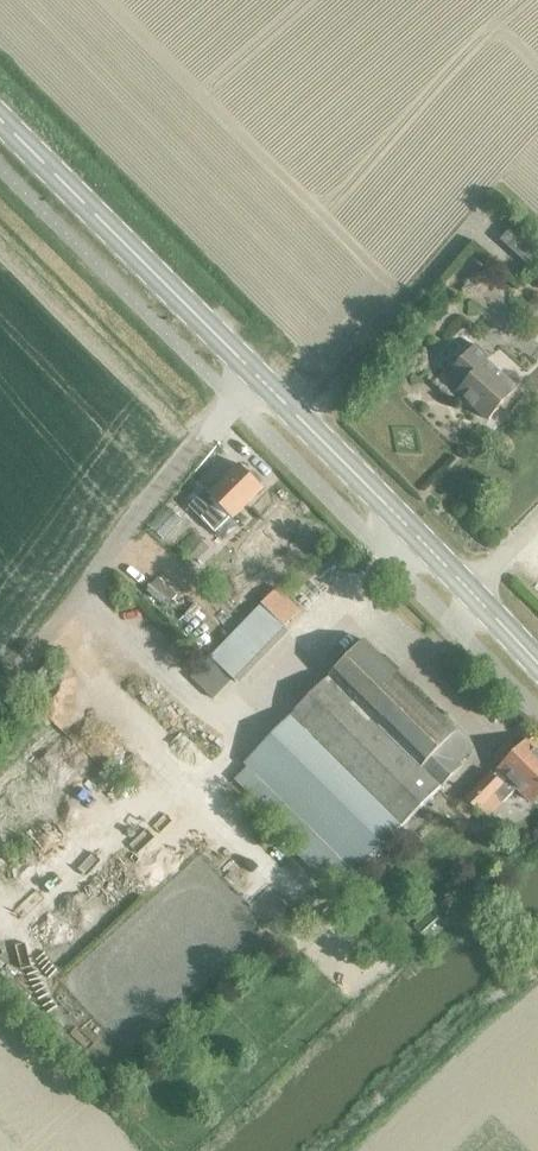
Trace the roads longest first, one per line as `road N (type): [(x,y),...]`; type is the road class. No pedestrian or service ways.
road 1 (secondary): [(537,673),(0,122)]
road 2 (track): [(248,374),(0,690)]

